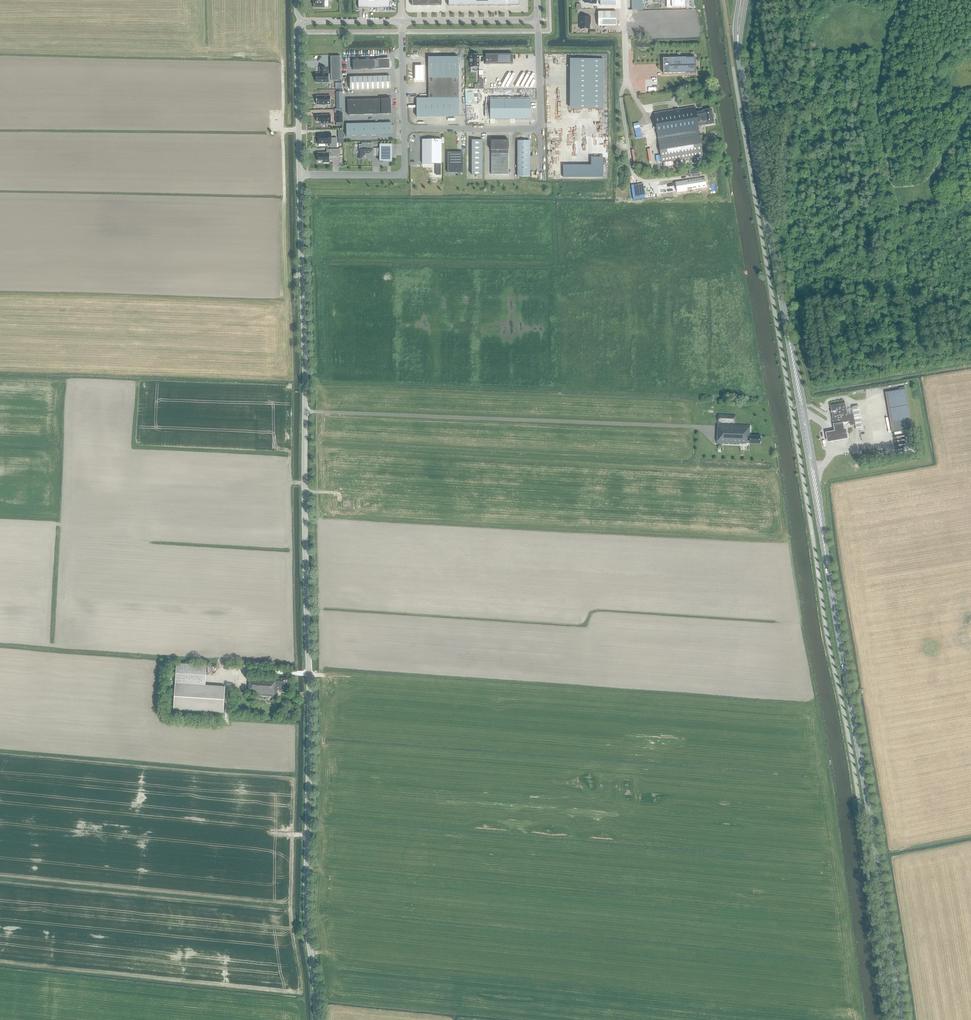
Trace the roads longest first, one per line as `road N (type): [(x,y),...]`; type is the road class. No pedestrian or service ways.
road 1 (secondary): [(903,1019),(738,47)]
road 2 (tertiary): [(317,1019),(306,904),(300,175)]
road 3 (residential): [(623,0),(621,98),(633,172),(644,181),(680,178)]
road 4 (tertiary): [(300,175),(300,21)]
road 5 (unclassified): [(307,175),(405,175),(404,129)]
road 6 (unclassified): [(404,129),(541,129)]
road 7 (unclassified): [(402,21),(538,20)]

